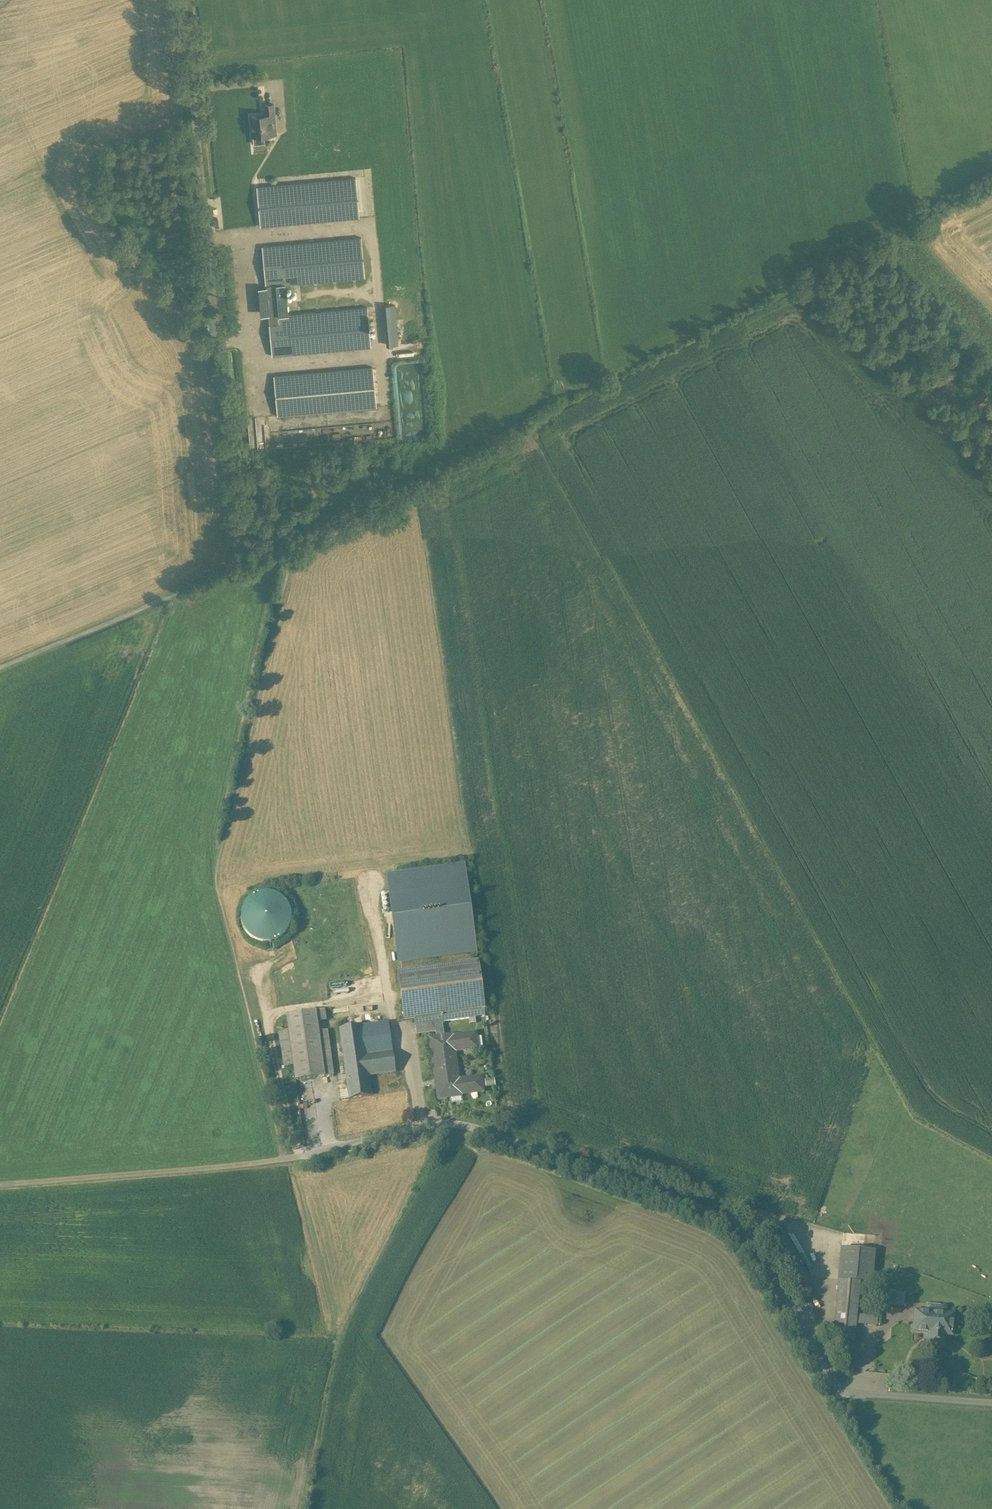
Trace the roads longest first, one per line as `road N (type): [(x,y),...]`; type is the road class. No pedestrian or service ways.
road 1 (unclassified): [(991,1403),(854,1390),(824,1364),(741,1226),(454,1118),(284,1159),(0,1184)]
road 2 (unclassified): [(213,345),(182,0)]

